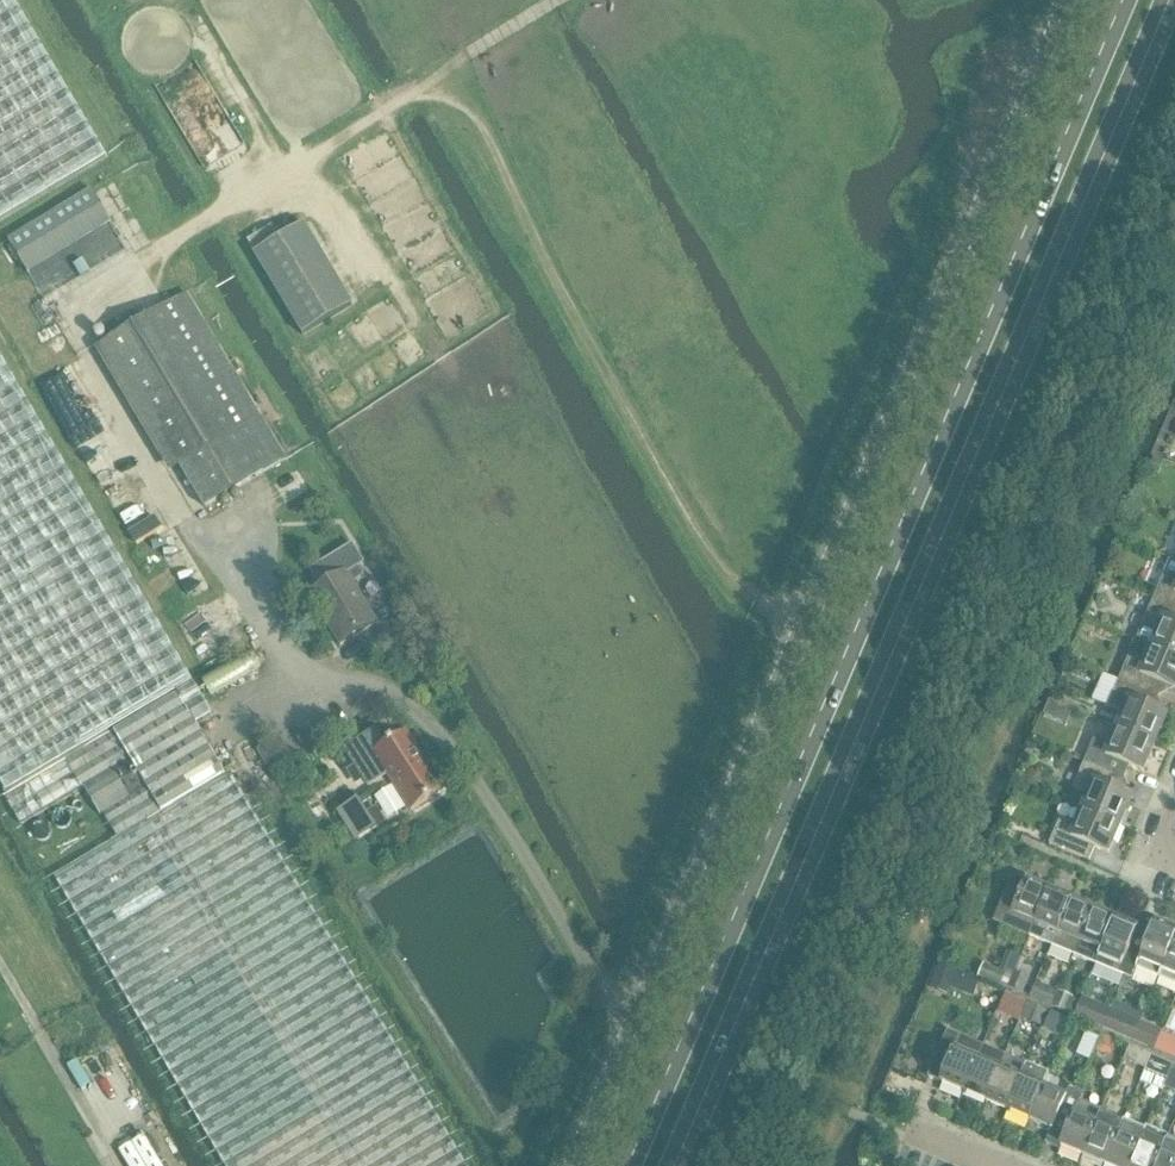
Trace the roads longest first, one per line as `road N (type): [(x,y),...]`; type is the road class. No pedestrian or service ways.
road 1 (primary): [(1131,0),(636,1165)]
road 2 (primary): [(667,1165),(1162,0)]
road 3 (unclassified): [(573,1165),(1066,0)]
road 4 (track): [(800,627),(729,579),(535,250),(483,128),(467,110),(416,93)]
road 5 (track): [(120,274),(567,0)]

